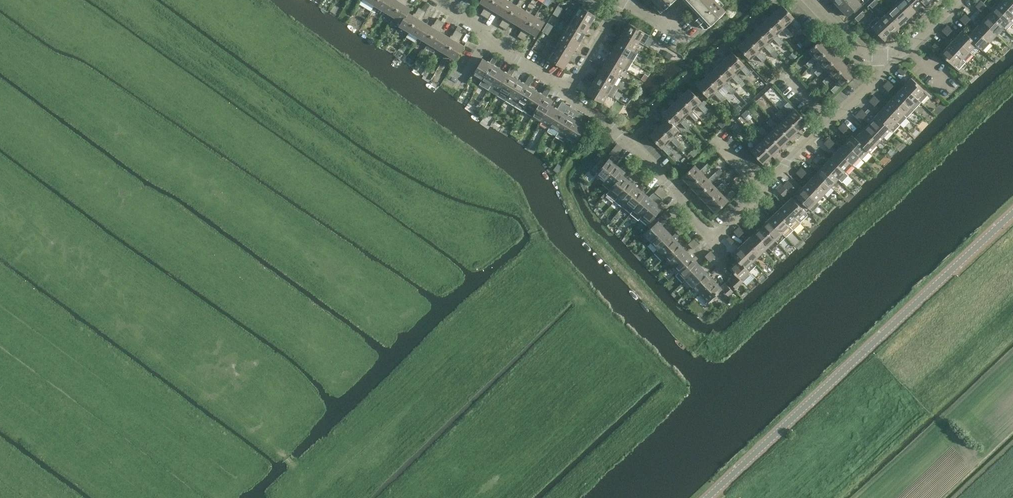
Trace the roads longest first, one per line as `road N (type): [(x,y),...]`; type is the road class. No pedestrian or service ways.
road 1 (tertiary): [(709,497),(1012,214)]
road 2 (residential): [(607,123),(682,196),(713,240),(879,76),(879,56)]
road 3 (residential): [(568,91),(438,0)]

